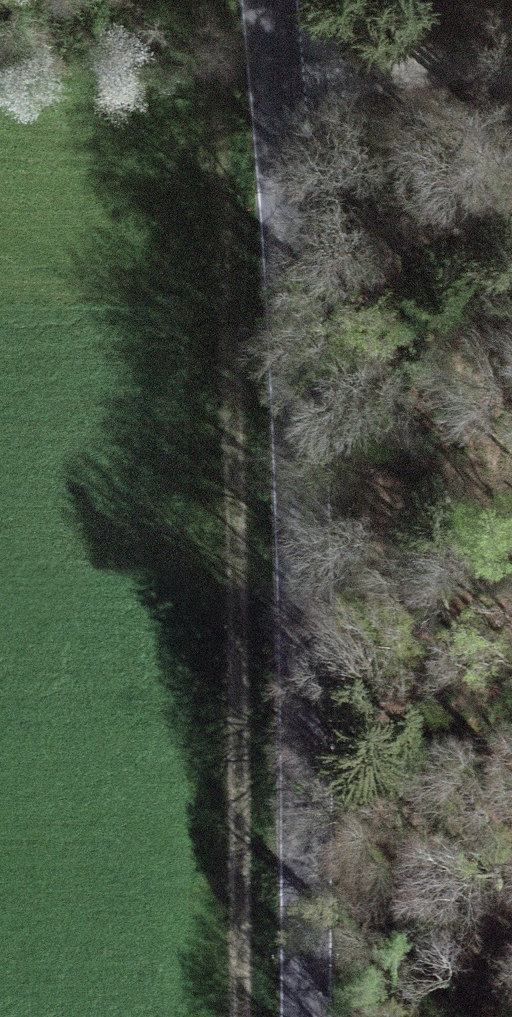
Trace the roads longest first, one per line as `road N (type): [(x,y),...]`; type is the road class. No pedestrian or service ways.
road 1 (track): [(237,1016),(210,95),(275,73),(458,64),(511,71)]
road 2 (tertiary): [(267,0),(303,503),(307,1016)]

